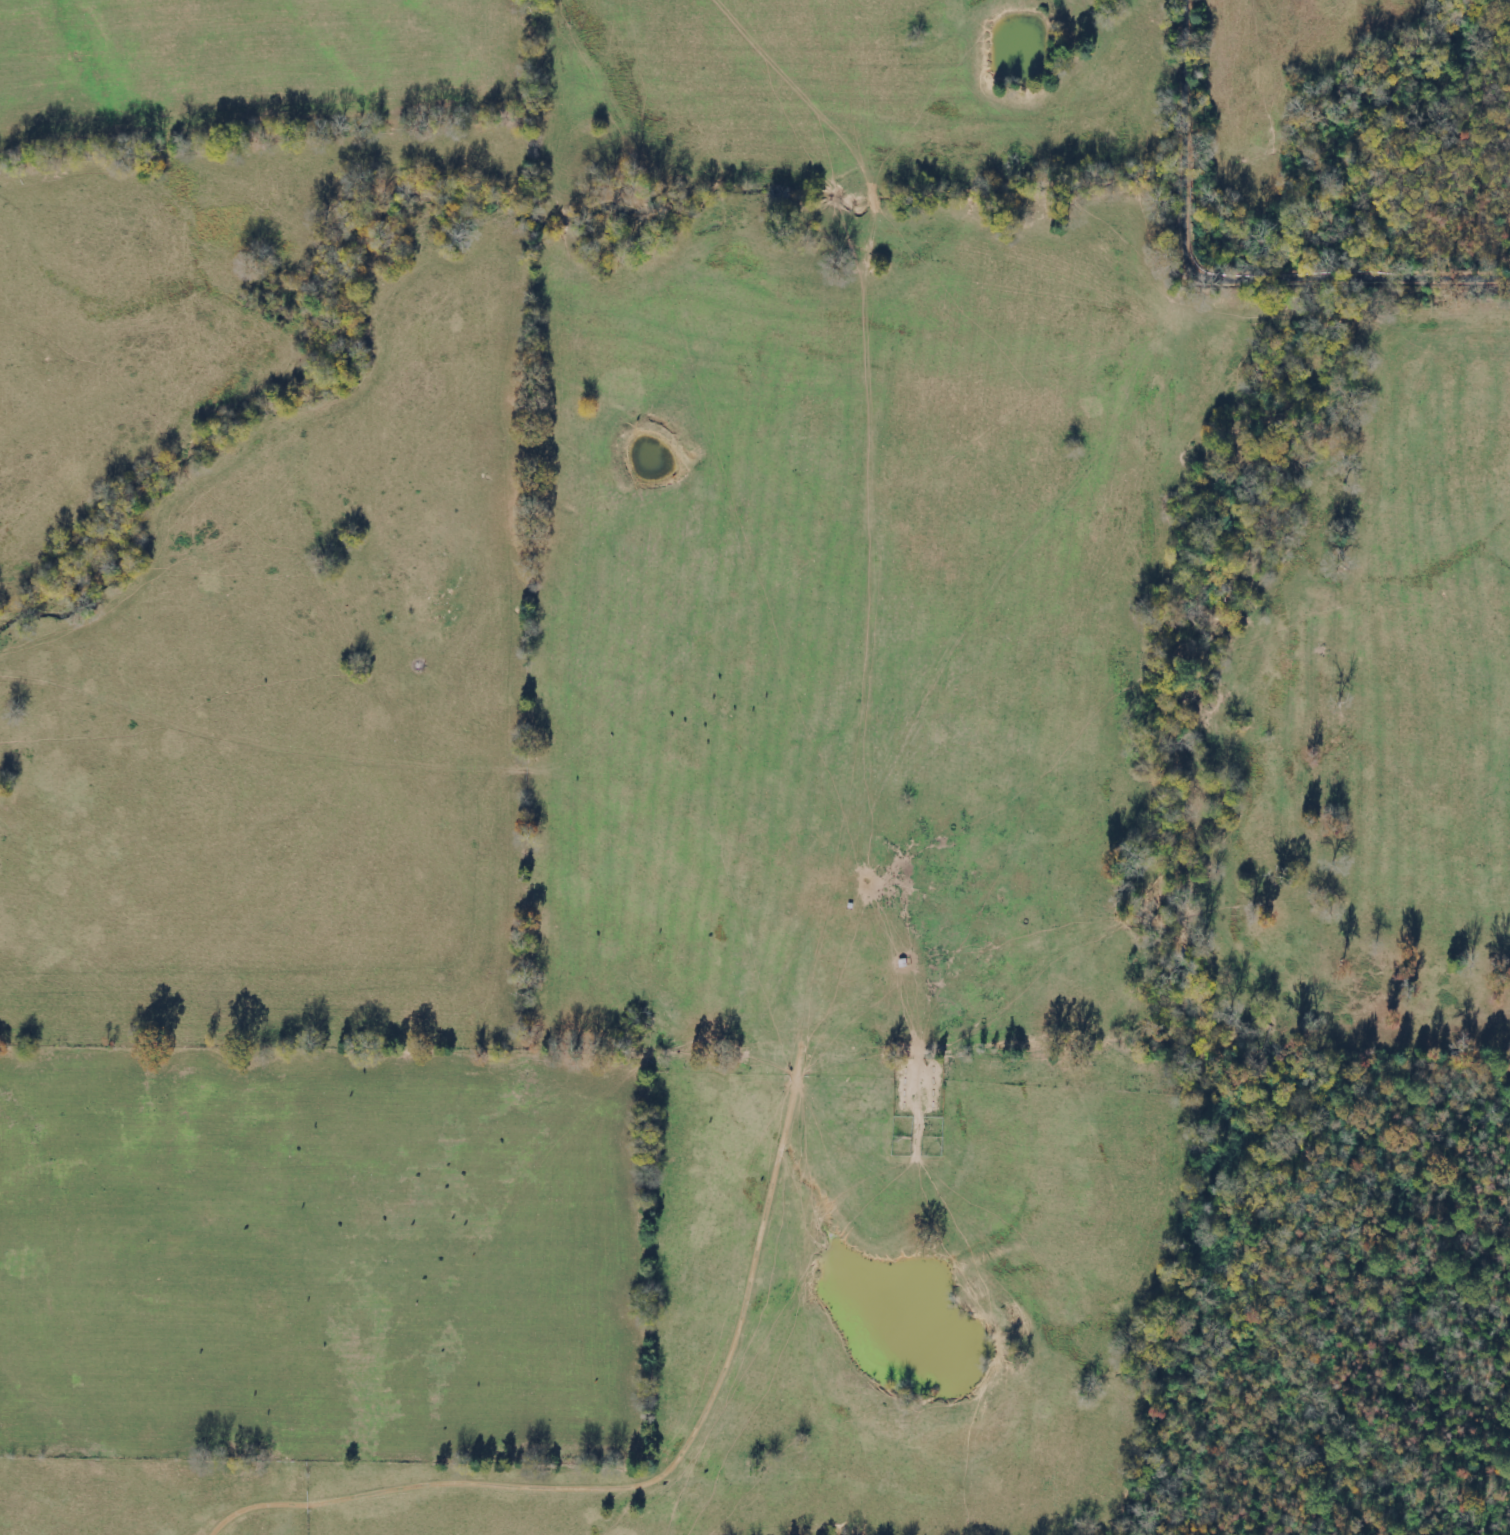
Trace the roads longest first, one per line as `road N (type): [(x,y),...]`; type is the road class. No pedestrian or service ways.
road 1 (residential): [(1509,284),(1347,283),(1200,270),(1195,0)]

